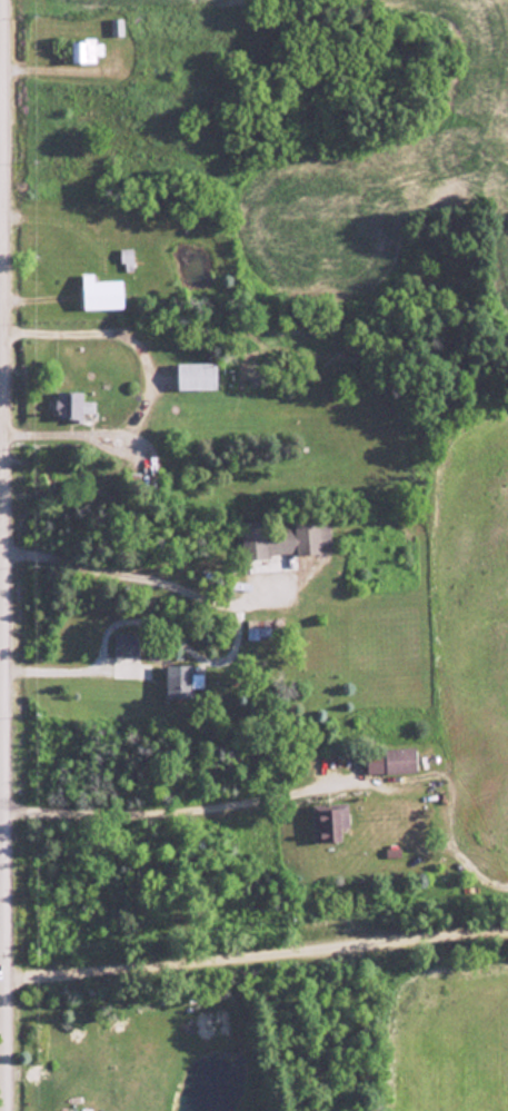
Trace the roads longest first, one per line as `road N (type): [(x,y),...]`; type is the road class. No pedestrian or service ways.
road 1 (residential): [(3,0),(0,861)]
road 2 (residential): [(0,925),(5,1110)]

